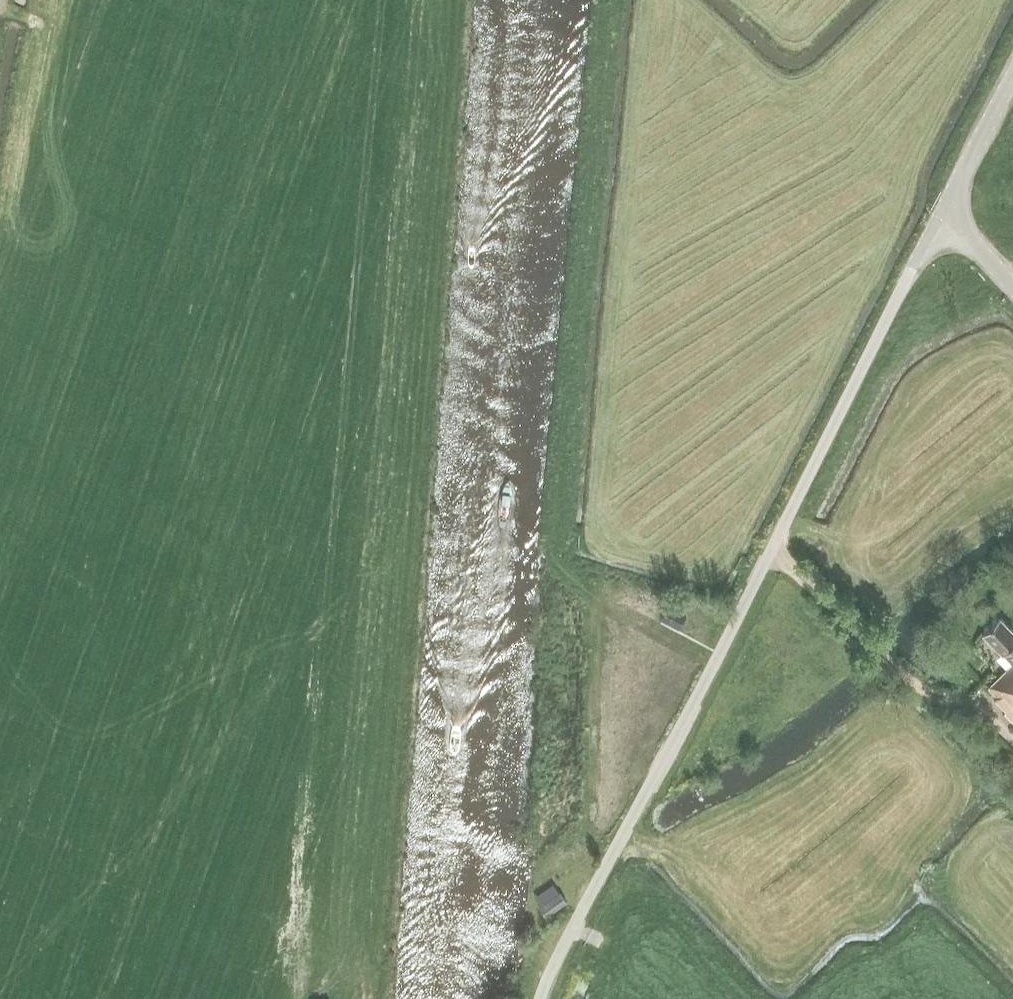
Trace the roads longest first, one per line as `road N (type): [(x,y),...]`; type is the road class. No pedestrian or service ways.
road 1 (unclassified): [(540,998),(938,223)]
road 2 (tertiary): [(938,223),(1012,75)]

